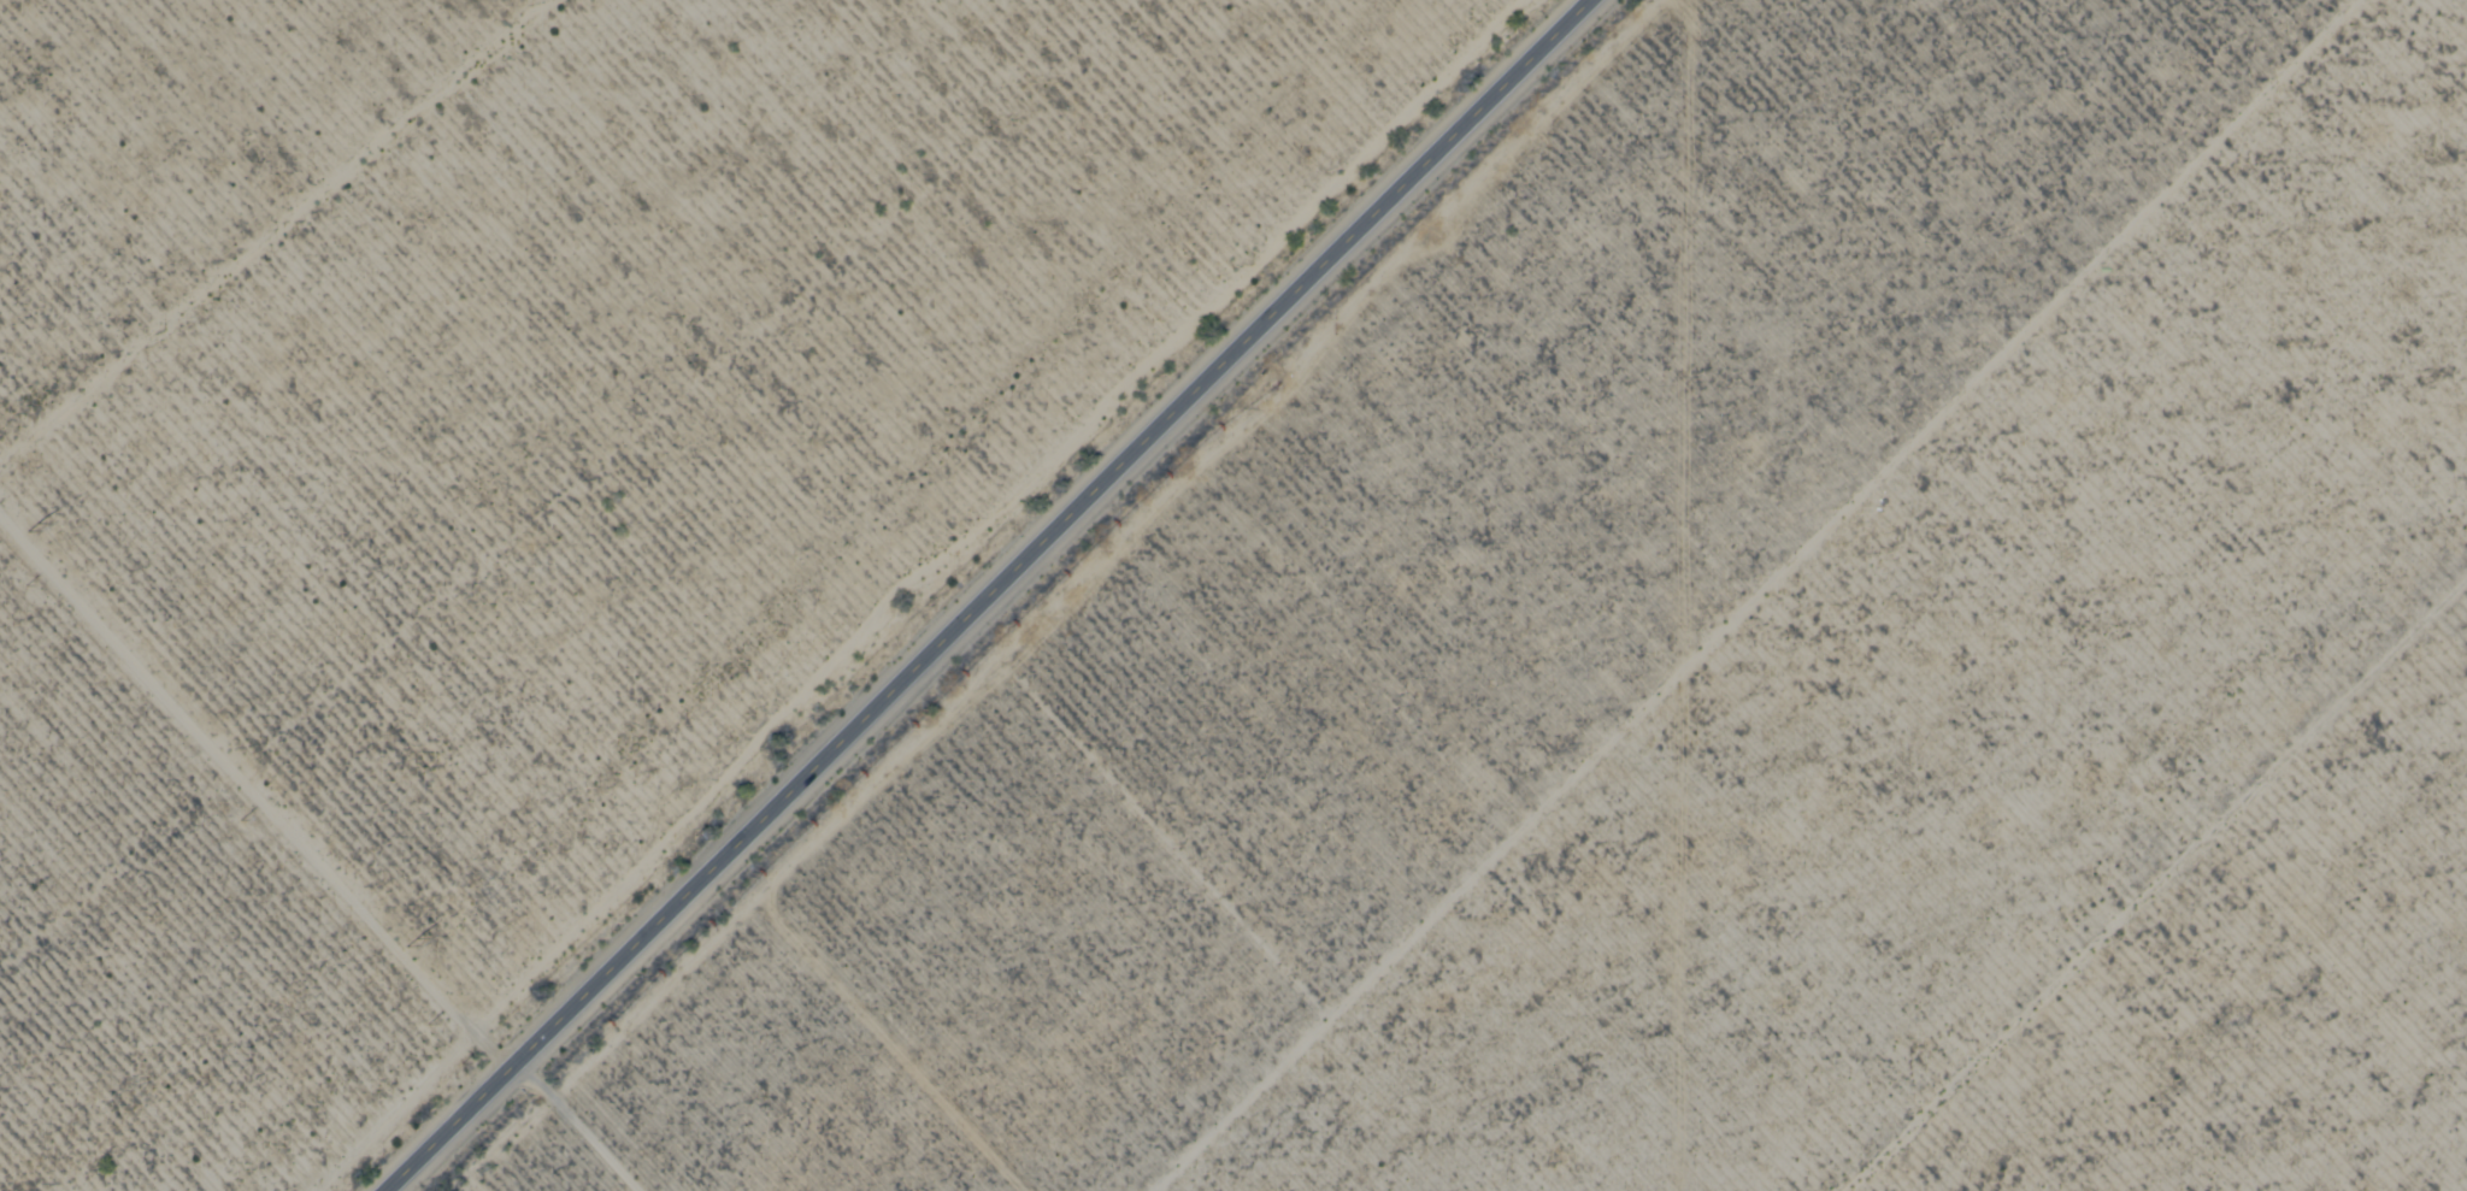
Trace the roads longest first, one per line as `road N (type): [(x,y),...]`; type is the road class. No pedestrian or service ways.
road 1 (primary): [(383,1190),(1585,0)]

